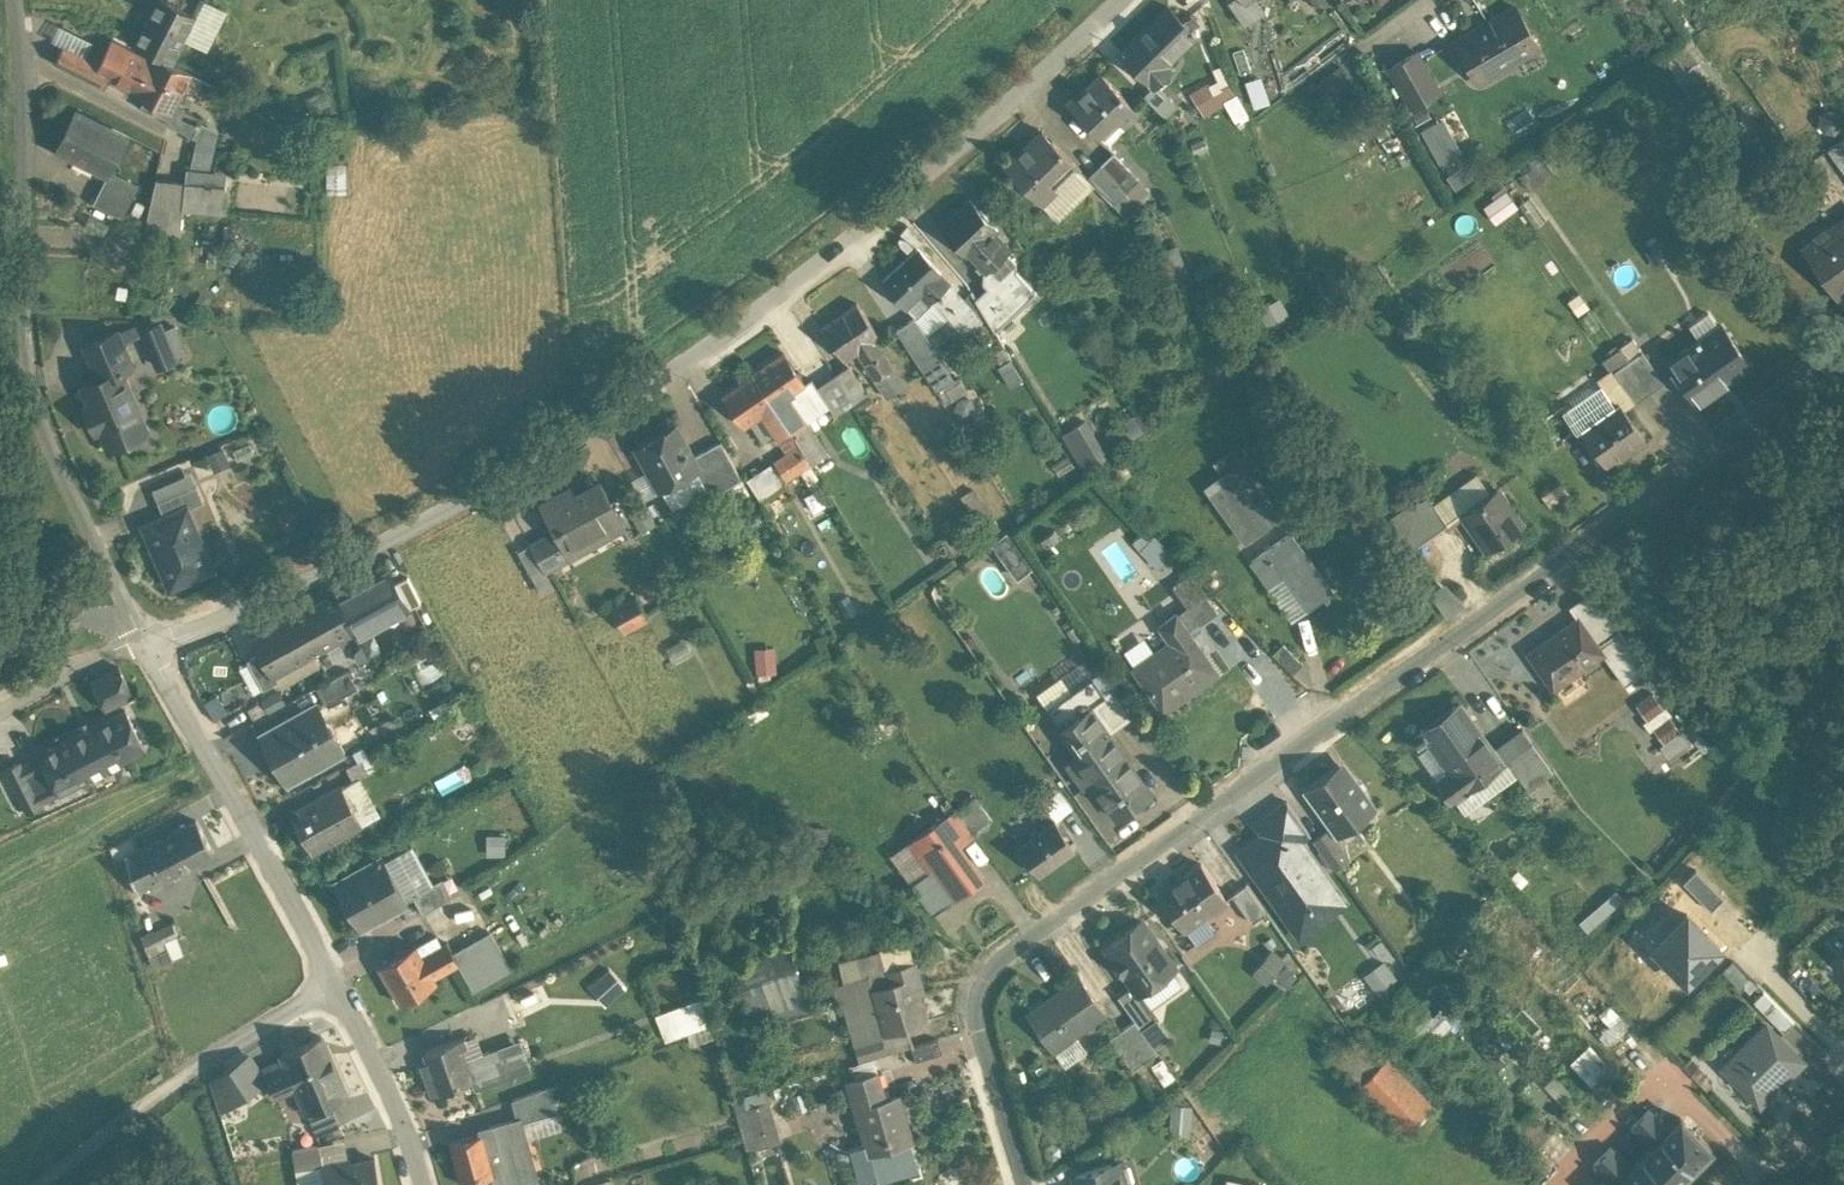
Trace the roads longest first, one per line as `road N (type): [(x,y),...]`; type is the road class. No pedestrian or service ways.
road 1 (residential): [(1843,350),(1015,933),(990,959),(968,1002),(1016,1184)]
road 2 (residential): [(1131,0),(998,140),(827,279),(476,491),(227,618),(145,644)]
road 3 (residential): [(145,644),(52,456),(27,382),(16,316),(23,76),(12,0)]
road 4 (residential): [(333,978),(145,644)]
road 5 (residential): [(333,978),(37,1184)]
road 6 (residential): [(423,1184),(405,1120),(333,978)]
road 7 (residential): [(145,644),(106,651),(0,709)]

